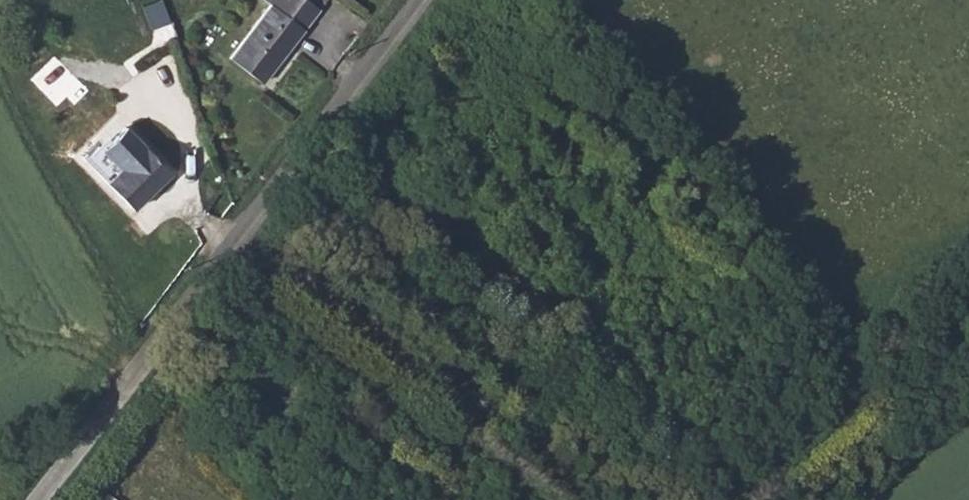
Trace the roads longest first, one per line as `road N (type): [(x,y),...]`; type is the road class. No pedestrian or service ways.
road 1 (unclassified): [(39,499),(420,0)]

